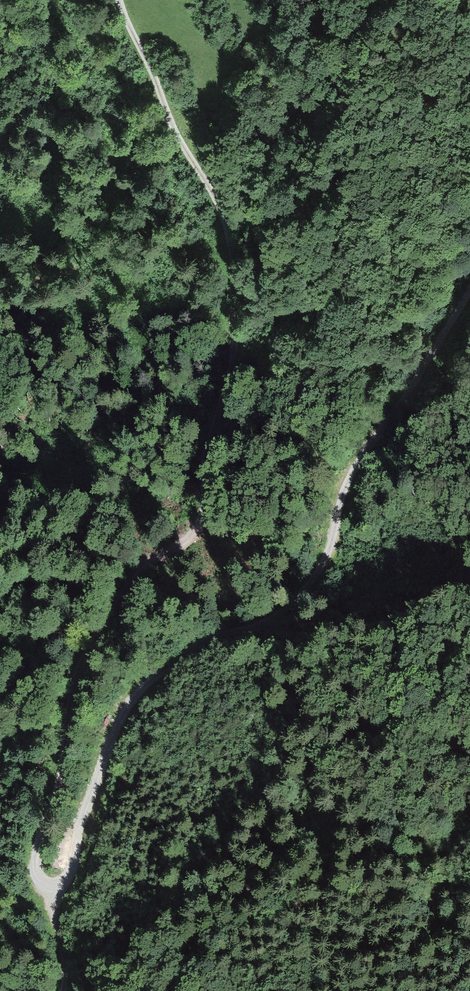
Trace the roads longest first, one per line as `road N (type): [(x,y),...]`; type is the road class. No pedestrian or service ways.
road 1 (track): [(118,0),(176,133),(224,214),(234,339),(204,457),(201,521),(133,581),(75,678),(60,782),(36,850),(37,874),(51,884)]
road 2 (track): [(469,293),(348,479),(329,553),(307,587),(261,626),(194,647),(127,708),(82,818),(70,873),(51,884)]

